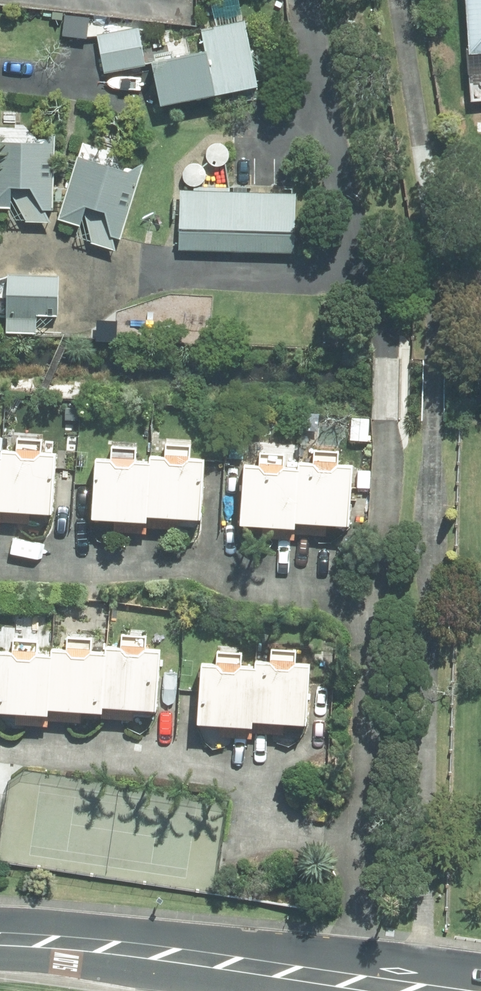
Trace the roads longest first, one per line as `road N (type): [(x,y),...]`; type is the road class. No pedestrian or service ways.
road 1 (secondary): [(403,990),(0,942)]

